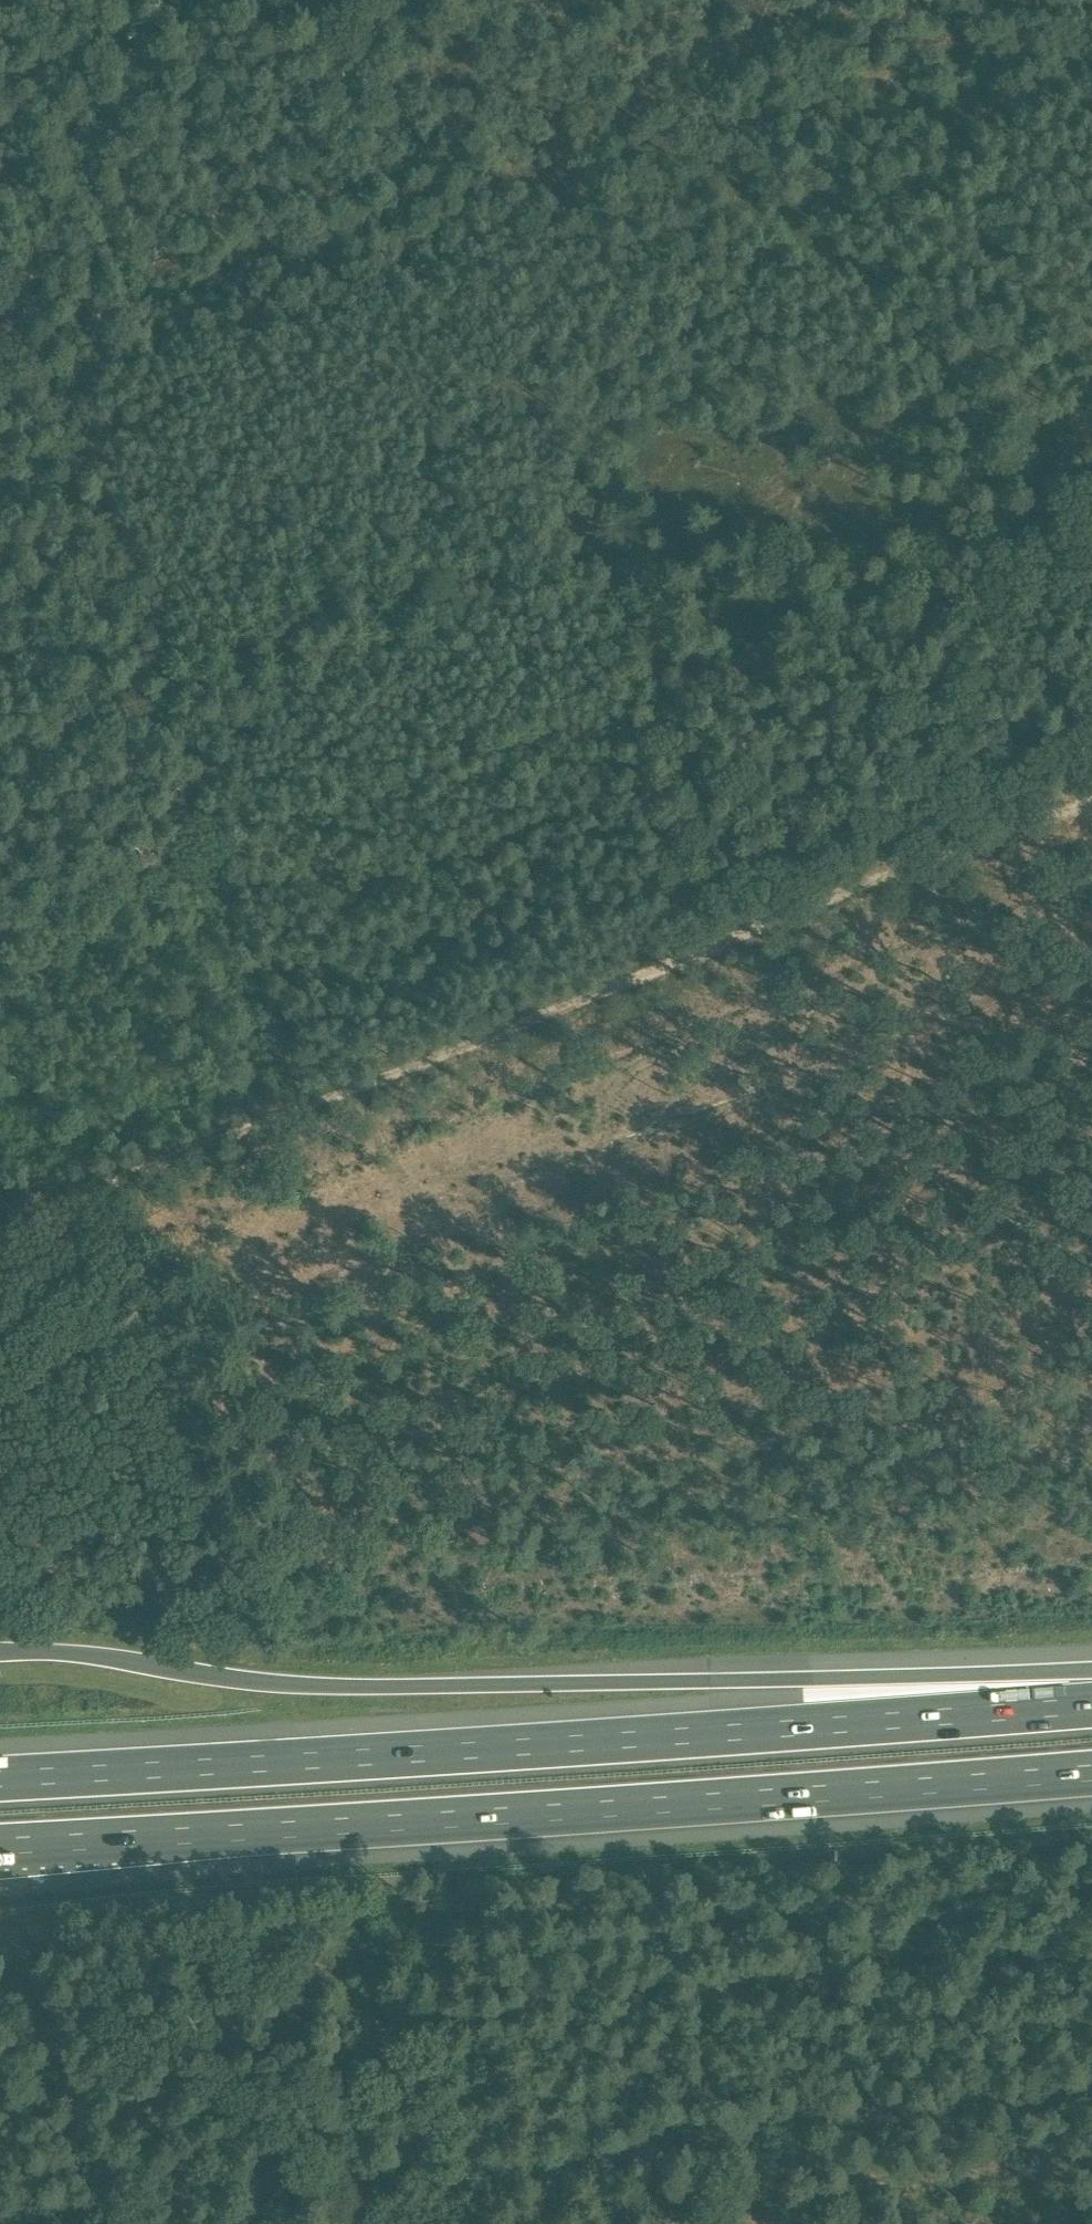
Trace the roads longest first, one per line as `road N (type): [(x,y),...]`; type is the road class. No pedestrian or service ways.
road 1 (track): [(1091,792),(0,1212)]
road 2 (motorway): [(0,1845),(1091,1766)]
road 3 (motorway): [(993,1712),(0,1777)]
road 4 (track): [(1091,2088),(483,2174),(441,2178),(432,2165),(400,2159),(174,2223)]
road 5 (motorway): [(993,1712),(851,1678),(523,1684)]
road 6 (track): [(0,937),(212,843)]

